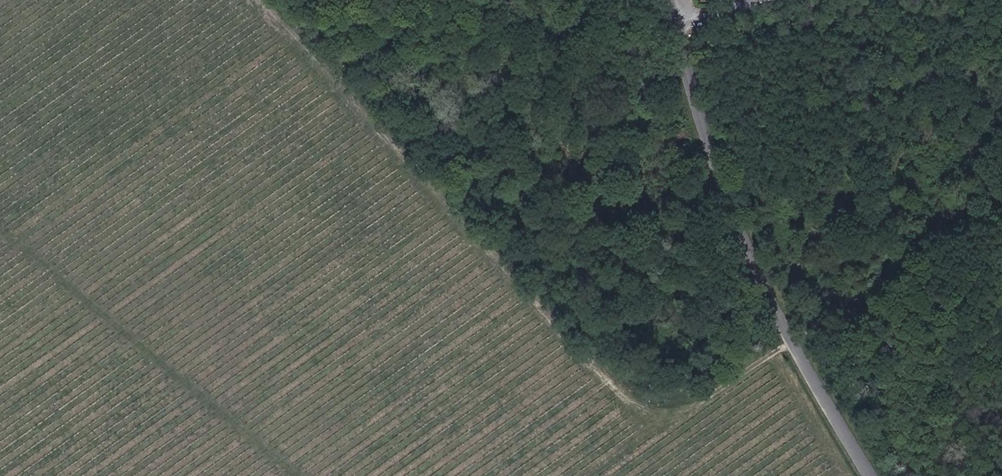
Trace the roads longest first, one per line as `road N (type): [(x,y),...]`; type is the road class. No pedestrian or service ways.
road 1 (tertiary): [(670,0),(737,225),(802,355),(878,475)]

